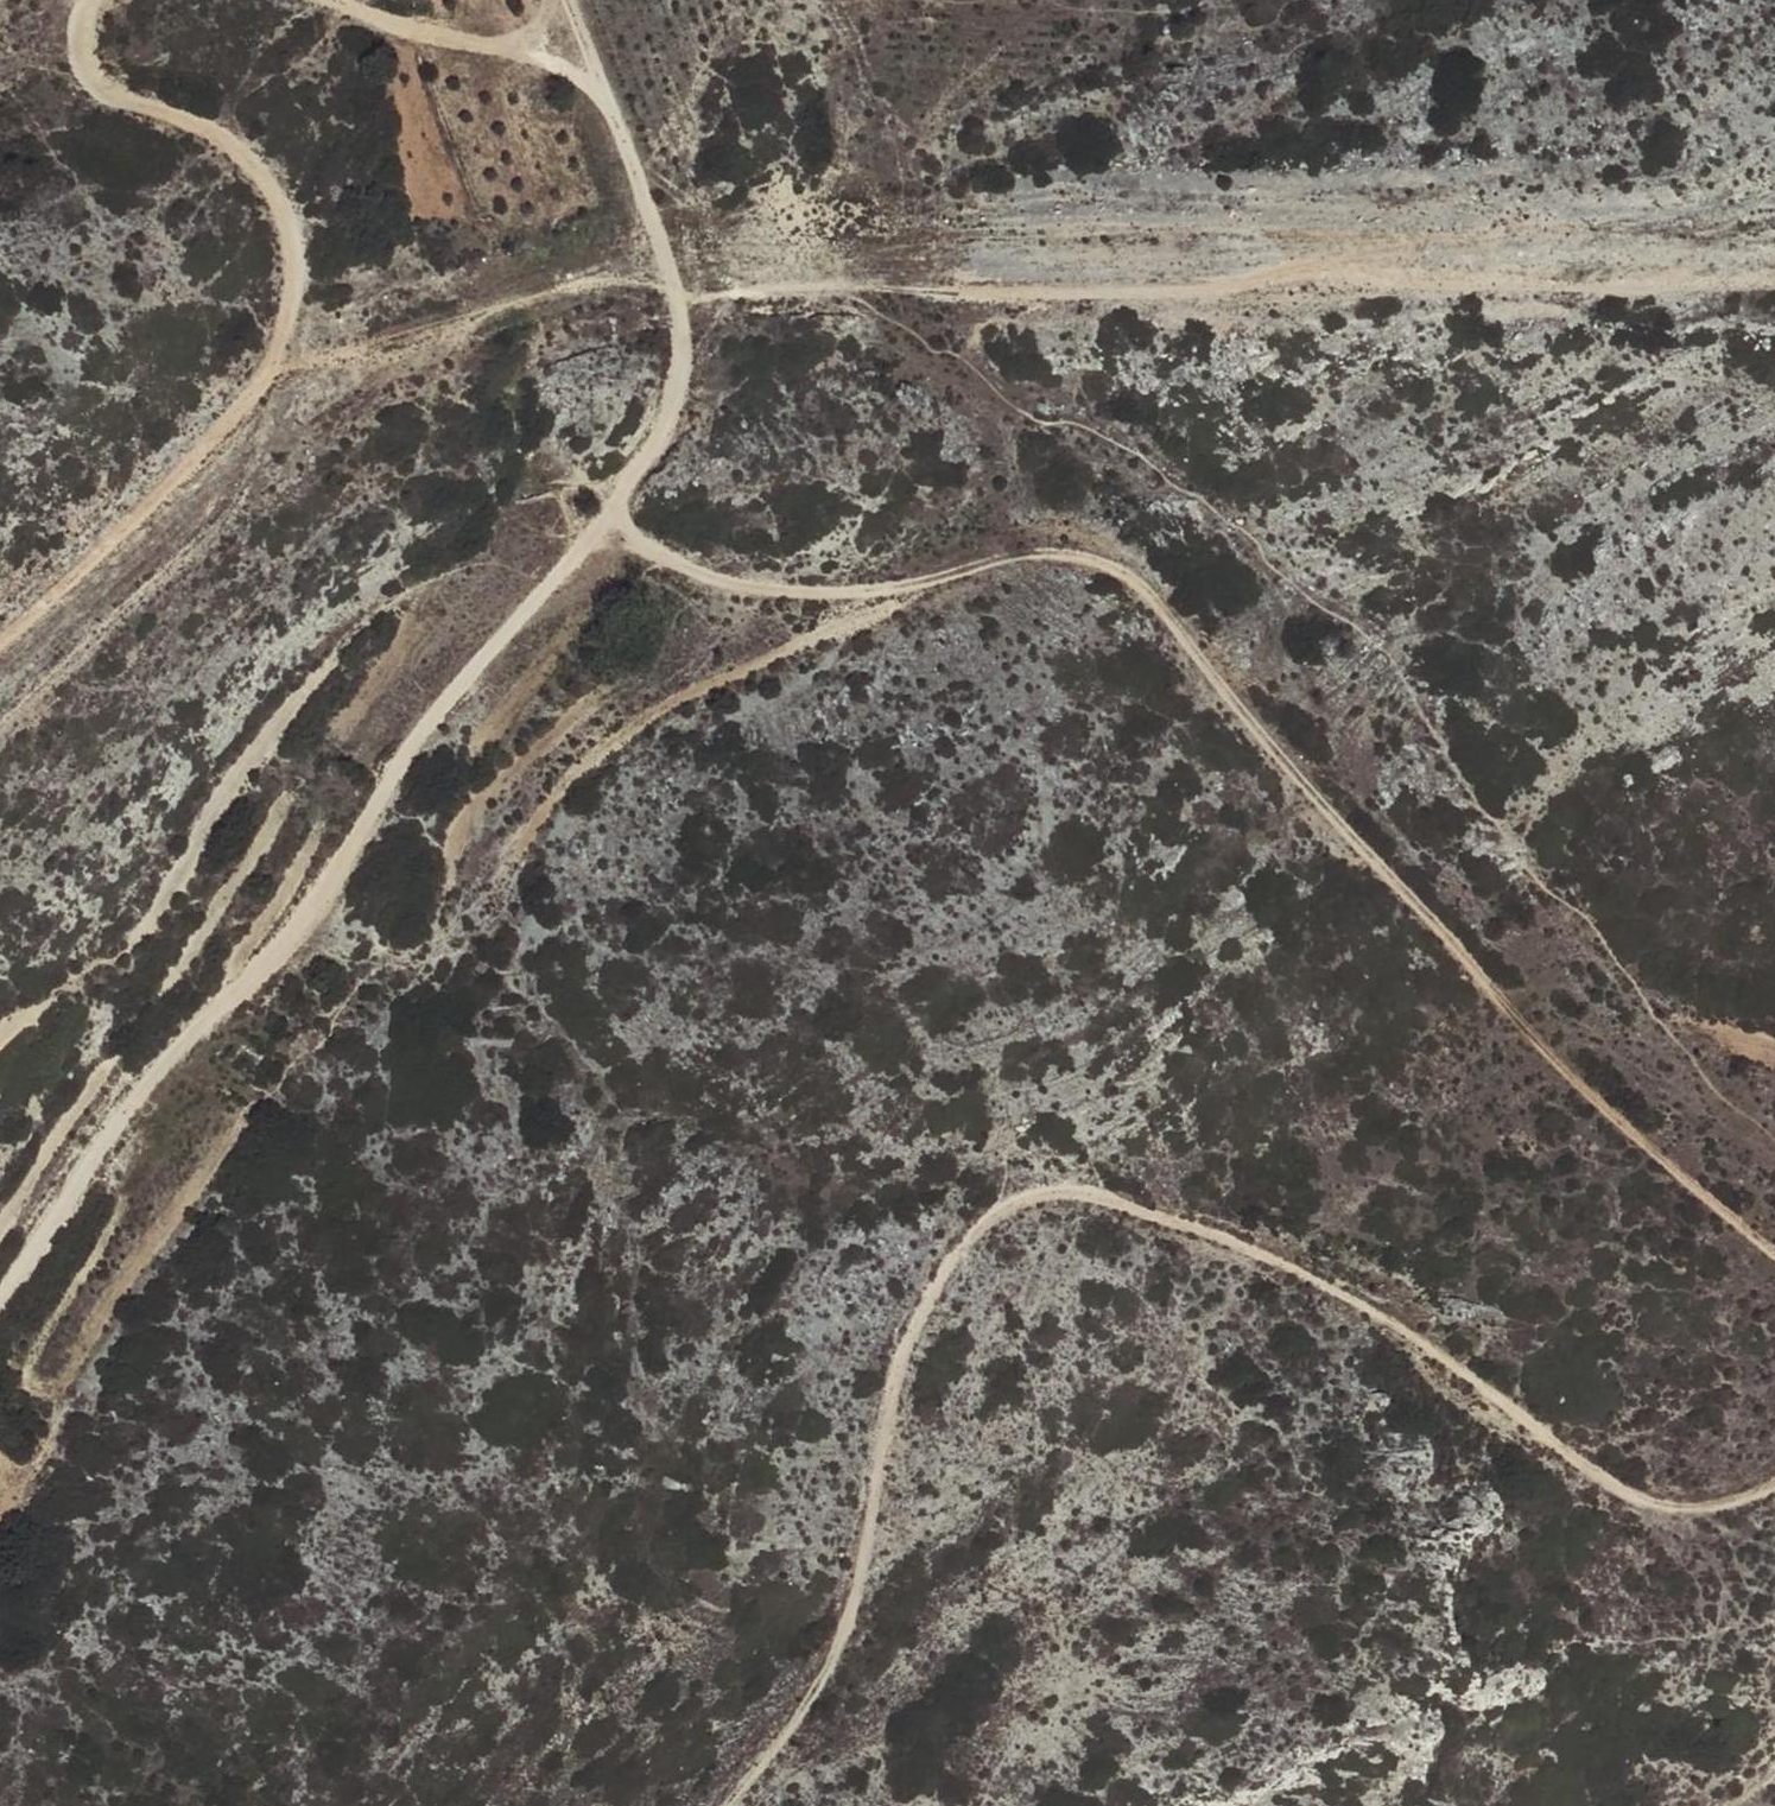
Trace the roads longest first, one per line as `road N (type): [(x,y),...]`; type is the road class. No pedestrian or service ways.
road 1 (track): [(718,1805),(815,1678),(858,1594),(888,1388),(917,1317),(987,1219),(1050,1178),(1150,1194),(1382,1312),(1639,1495),(1724,1497),(1774,1471)]
road 2 (track): [(564,0),(682,357),(666,415),(430,721),(304,916),(155,1062),(0,1283)]
road 3 (track): [(0,640),(236,404),(274,378),(289,219),(245,150),(92,67),(79,19),(88,0)]
road 4 (track): [(350,0),(429,30),(592,67)]

